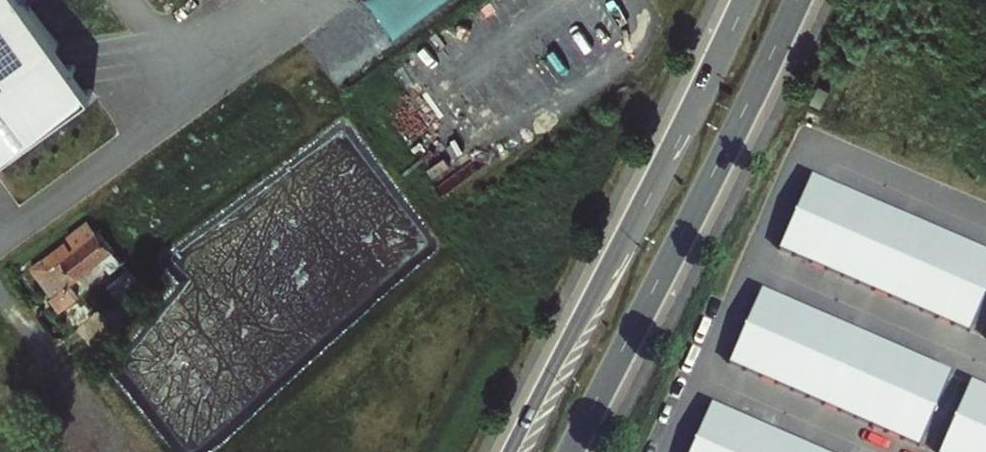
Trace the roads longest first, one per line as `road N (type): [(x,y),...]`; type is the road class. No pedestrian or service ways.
road 1 (primary): [(743,0),(517,451)]
road 2 (primary): [(574,451),(799,0)]

